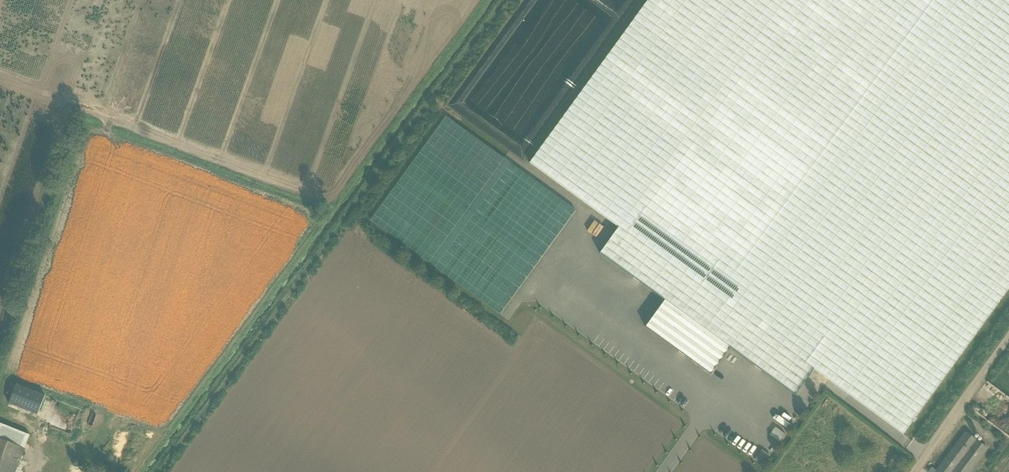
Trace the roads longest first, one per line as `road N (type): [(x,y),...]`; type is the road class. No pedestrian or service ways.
road 1 (track): [(0,82),(54,107),(69,129),(0,340)]
road 2 (track): [(1008,338),(913,471)]

